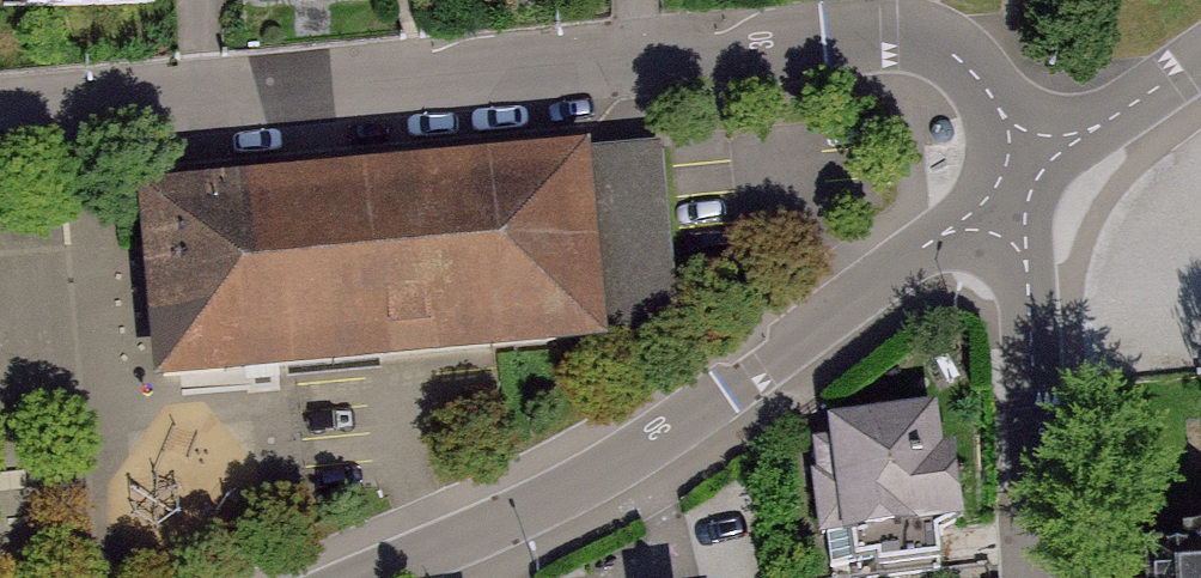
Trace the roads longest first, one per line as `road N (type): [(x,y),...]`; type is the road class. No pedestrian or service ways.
road 1 (residential): [(347,577),(654,442),(1019,174)]
road 2 (residential): [(0,116),(637,57)]
road 3 (residential): [(637,57),(897,35),(929,42),(956,56),(1010,125),(1019,174)]
road 4 (residential): [(1047,577),(1019,174)]
road 5 (residential): [(1019,174),(1200,60)]

